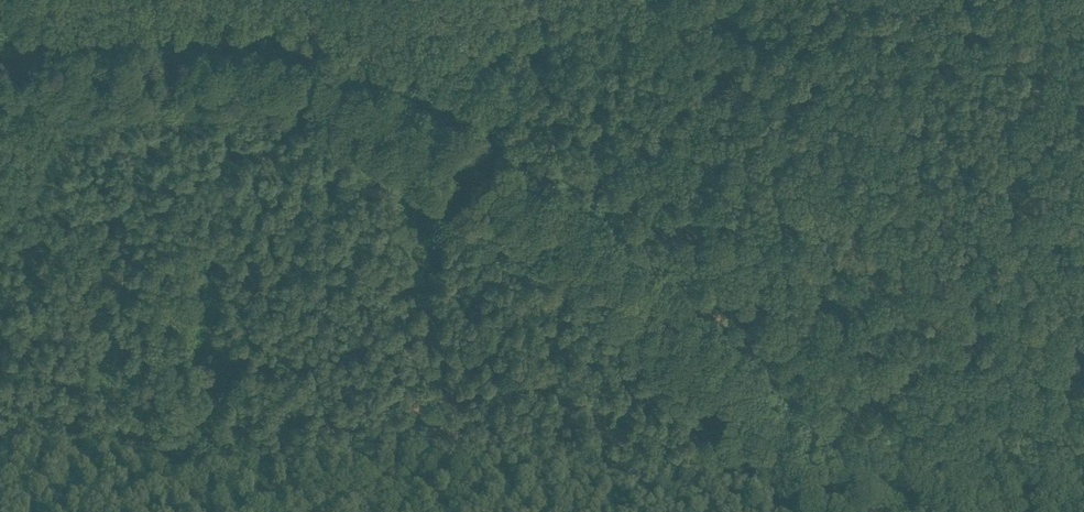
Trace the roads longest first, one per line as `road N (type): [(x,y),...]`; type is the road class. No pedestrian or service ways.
road 1 (track): [(834,511),(629,286),(558,226),(439,150),(331,102),(259,86)]
road 2 (track): [(580,0),(259,86)]
road 3 (track): [(259,86),(233,77),(0,77)]

